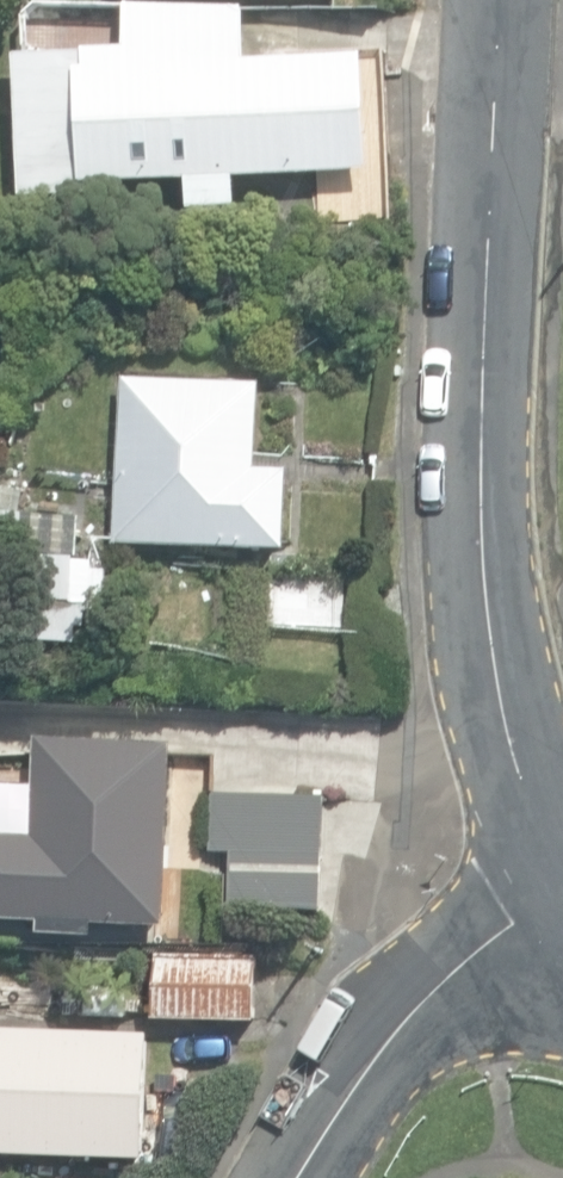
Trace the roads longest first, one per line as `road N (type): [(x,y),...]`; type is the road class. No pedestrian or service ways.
road 1 (tertiary): [(562,861),(516,734),(477,547),(481,359),(509,0)]
road 2 (residential): [(288,1177),(391,1029),(562,892)]

